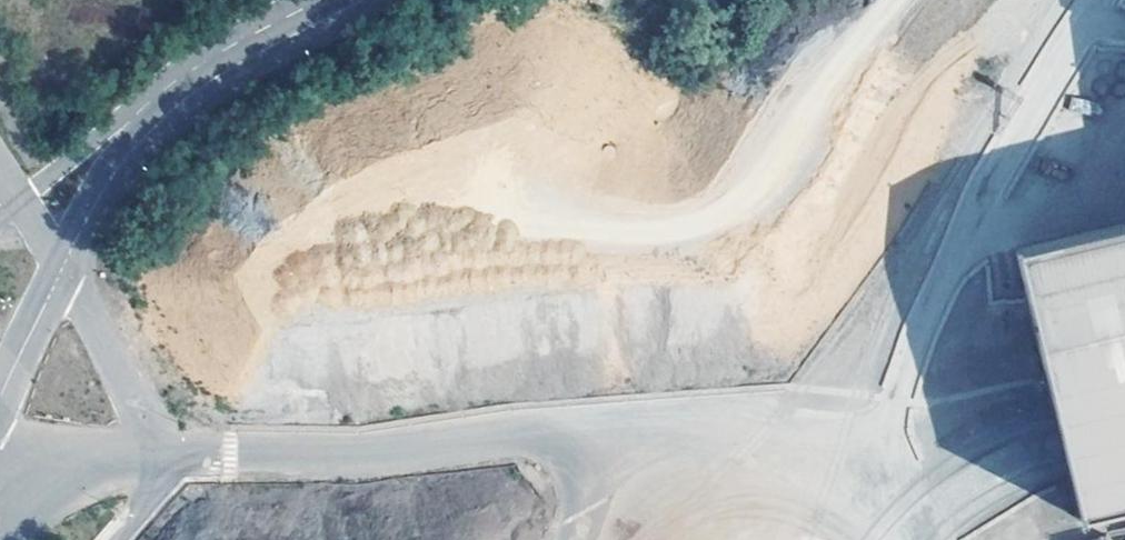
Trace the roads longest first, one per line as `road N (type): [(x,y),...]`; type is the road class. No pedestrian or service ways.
road 1 (track): [(1099,0),(980,197),(863,476)]
road 2 (track): [(894,0),(766,177),(726,213),(676,228),(594,226),(486,198)]

